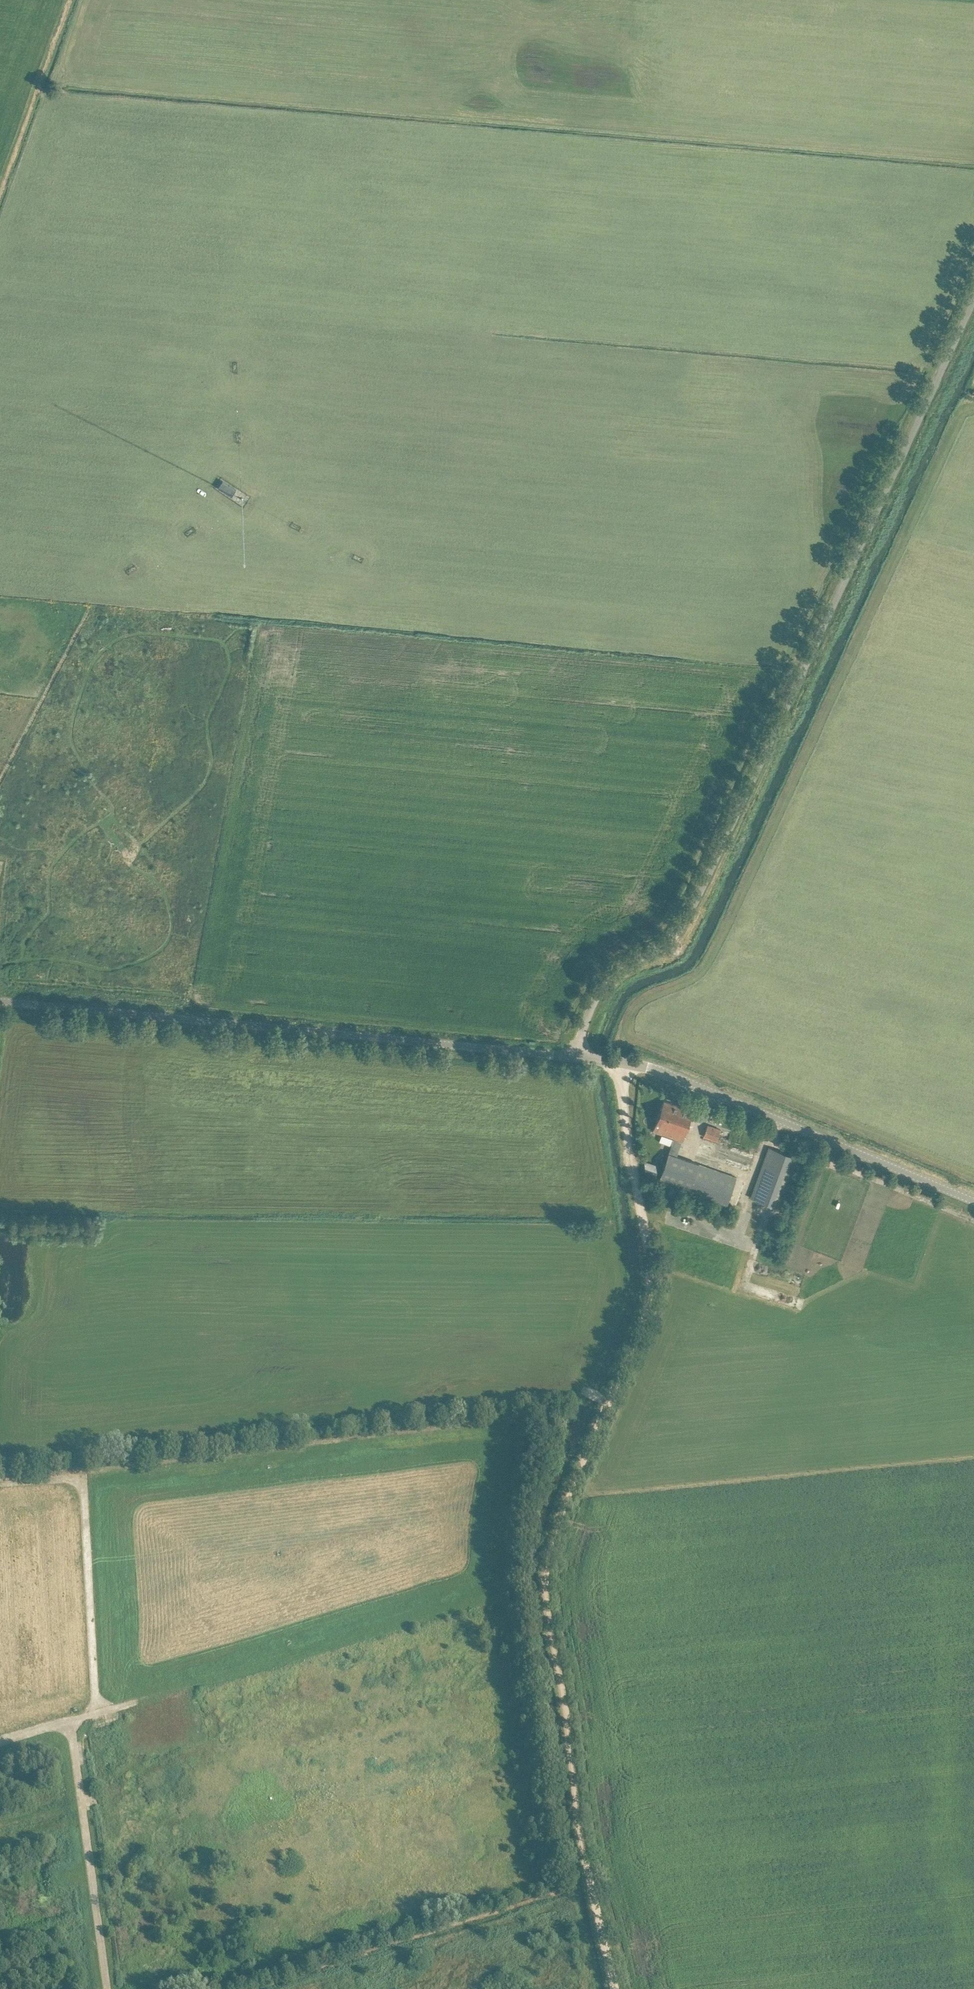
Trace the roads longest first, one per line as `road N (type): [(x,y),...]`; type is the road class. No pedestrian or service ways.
road 1 (track): [(615,1061),(651,1285),(551,1532),(543,1591),(580,1843),(615,1988)]
road 2 (unclassified): [(578,1057),(589,1008),(609,977),(627,959),(669,946),(694,911),(973,307)]
road 3 (unclassified): [(578,1057),(0,1002)]
road 4 (unclassified): [(973,1200),(680,1074),(578,1057)]

